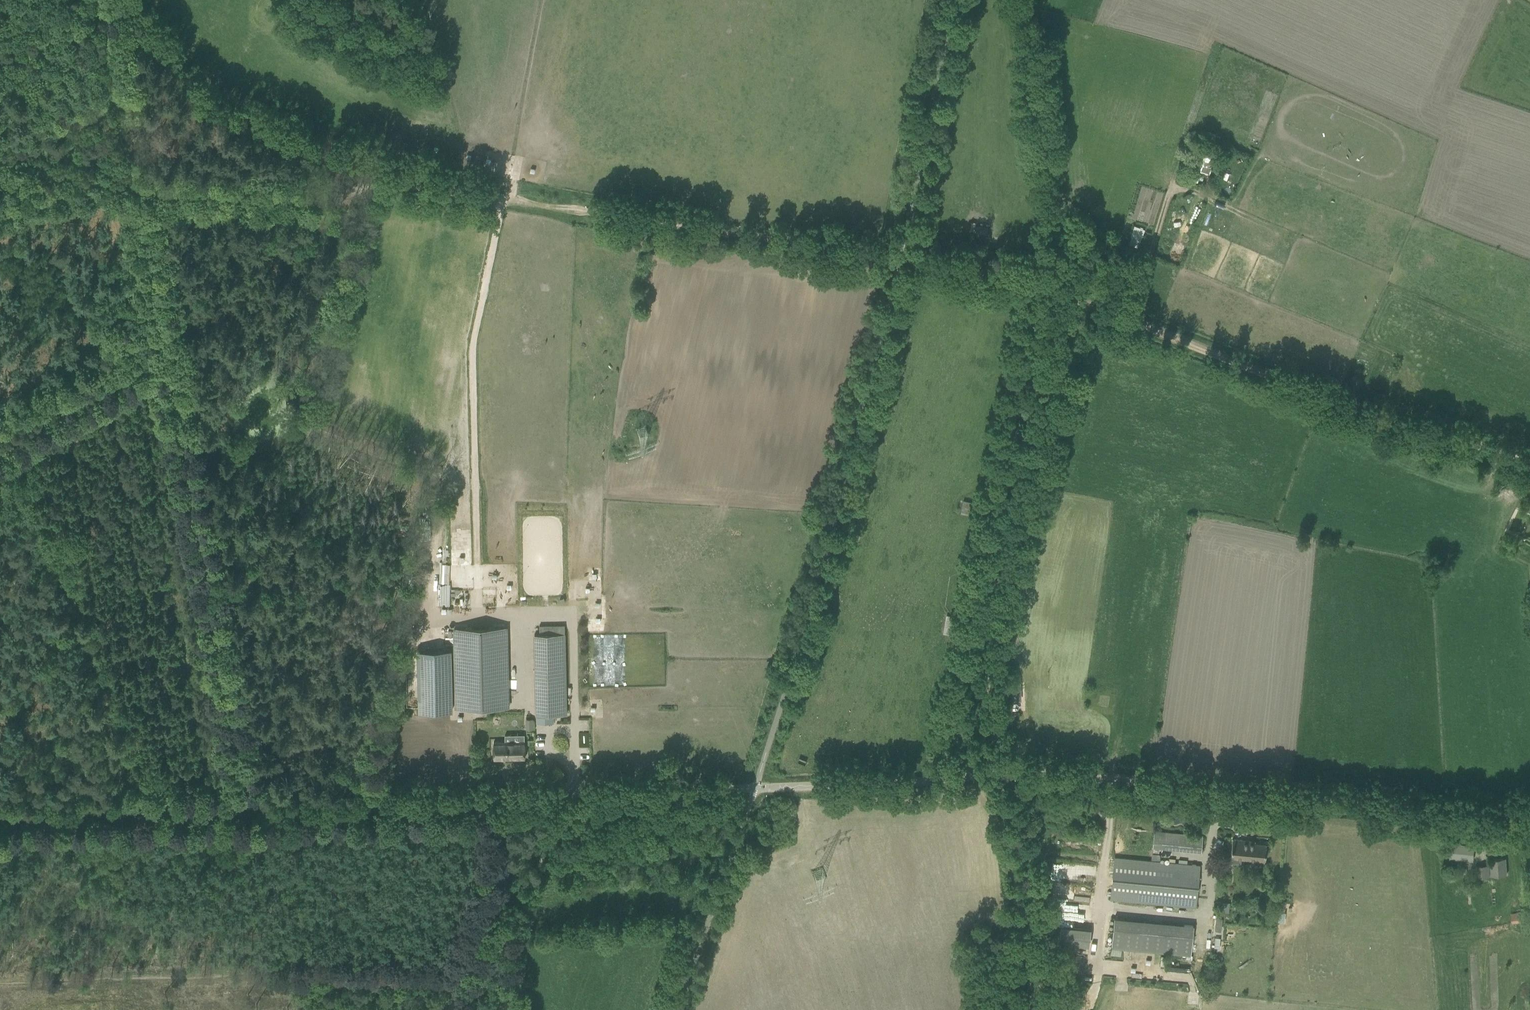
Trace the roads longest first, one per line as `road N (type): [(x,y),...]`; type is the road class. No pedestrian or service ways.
road 1 (track): [(140,184),(301,191),(402,184),(867,243),(982,264),(1057,291)]
road 2 (unclassified): [(1529,817),(996,771),(754,788)]
road 3 (unclassified): [(0,813),(754,788)]
road 4 (track): [(1028,1009),(996,771),(988,616),(1017,441),(1057,291)]
road 5 (track): [(249,805),(140,184)]
road 6 (track): [(1057,291),(1529,463)]
road 7 (track): [(0,969),(446,946)]
road 8 (track): [(504,198),(472,349),(477,613)]
road 9 (track): [(1057,291),(1021,0)]
road 10 (track): [(867,243),(918,0)]
road 11 (track): [(506,799),(497,849),(474,904),(404,1009)]
road 12 (track): [(2,447),(168,349)]
road 13 (track): [(140,184),(101,0)]
road 14 (track): [(1123,313),(1176,184)]

